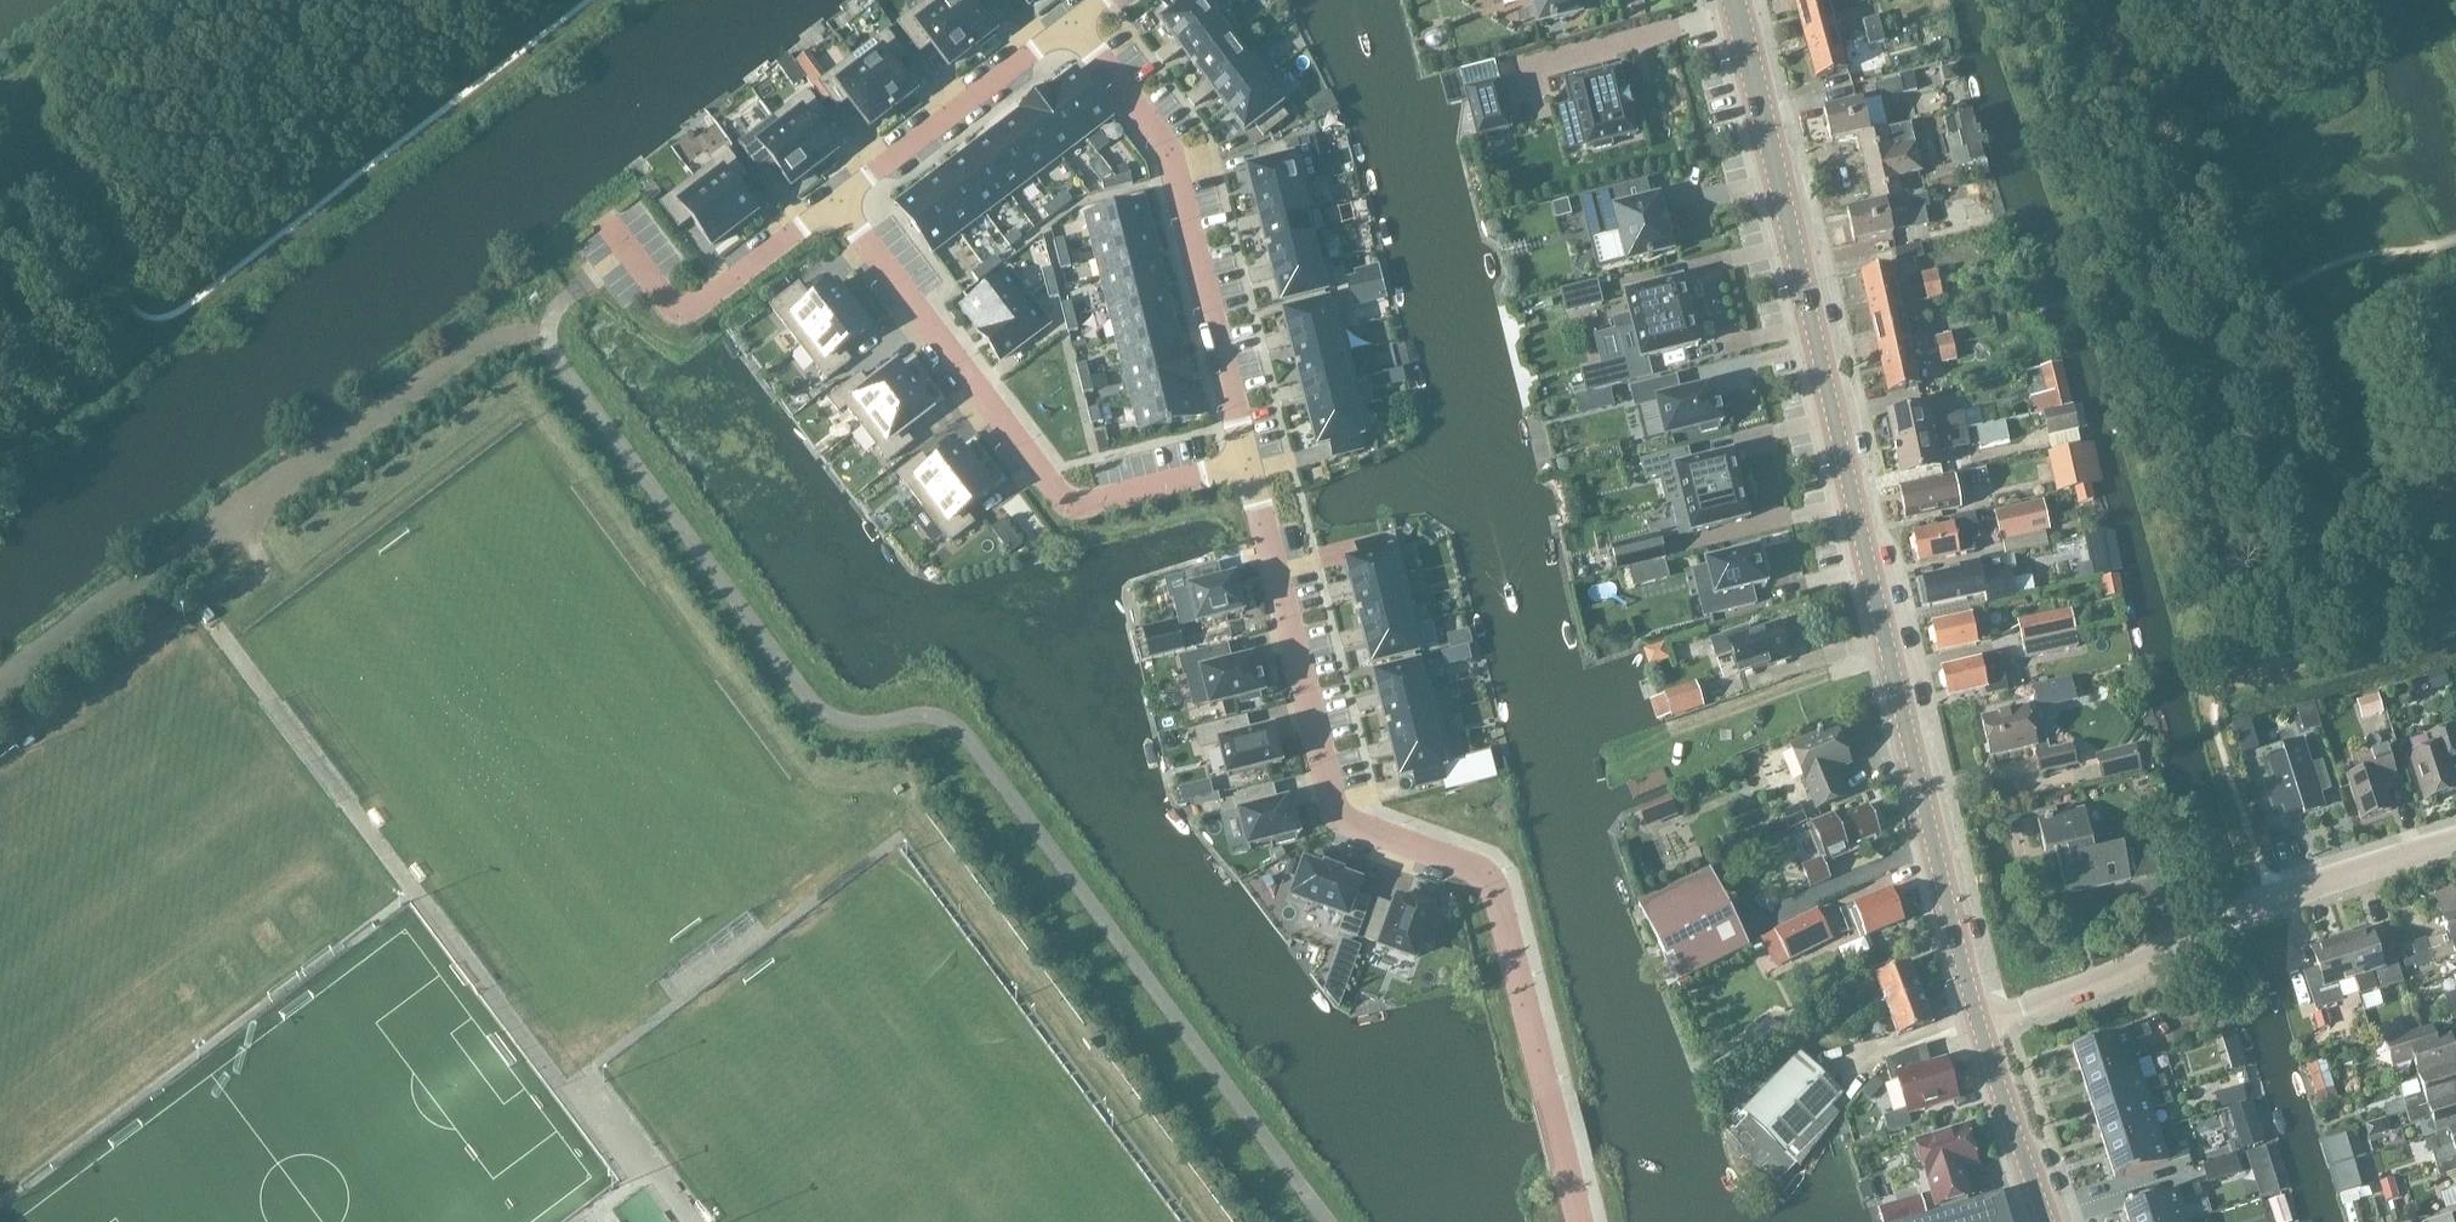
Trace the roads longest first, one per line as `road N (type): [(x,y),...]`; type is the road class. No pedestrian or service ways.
road 1 (tertiary): [(1978,1022),(1731,0)]
road 2 (residential): [(1581,1221),(1493,891),(1464,865),(1333,814),(1244,464)]
road 3 (residential): [(1244,464),(1066,506),(836,202)]
road 4 (residential): [(1978,1022),(2129,972),(2226,916),(2455,840)]
road 5 (residential): [(1244,464),(1174,164),(1072,23)]
road 6 (residential): [(604,219),(669,304),(690,309),(836,202)]
road 7 (residential): [(836,202),(1072,23)]
road 8 (tertiary): [(2048,1221),(1978,1022)]

